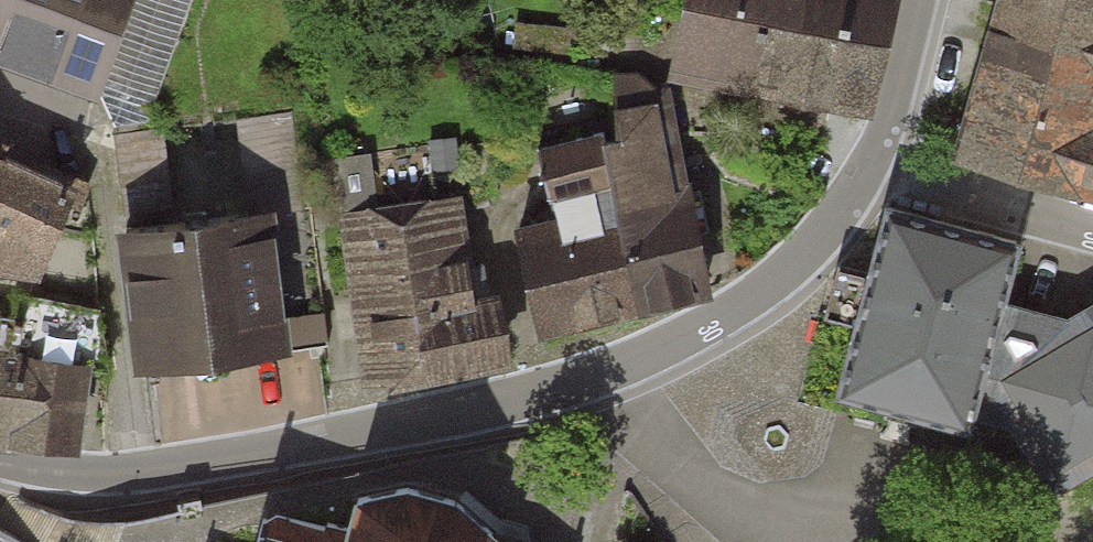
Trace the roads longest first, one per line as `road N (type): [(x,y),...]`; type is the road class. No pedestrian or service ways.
road 1 (residential): [(871,170),(848,207),(773,285),(663,349),(547,393),(125,475),(0,461)]
road 2 (residential): [(871,170),(1092,232)]
road 3 (residential): [(922,0),(871,170)]

